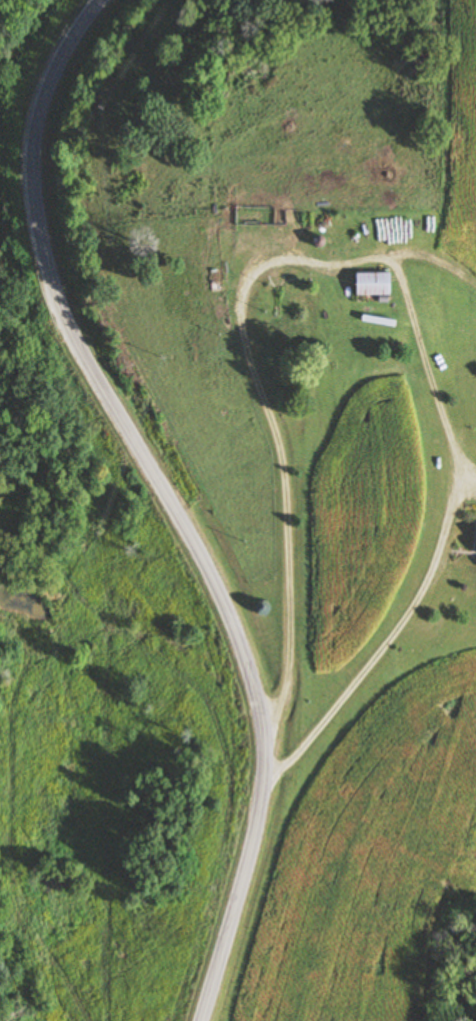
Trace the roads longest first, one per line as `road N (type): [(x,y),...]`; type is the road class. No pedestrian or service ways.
road 1 (secondary): [(198,1020),(258,785),(249,691),(215,593),(64,317),(32,194),(34,135),(50,76),(102,0)]
road 2 (residential): [(249,691),(306,655),(318,315)]

